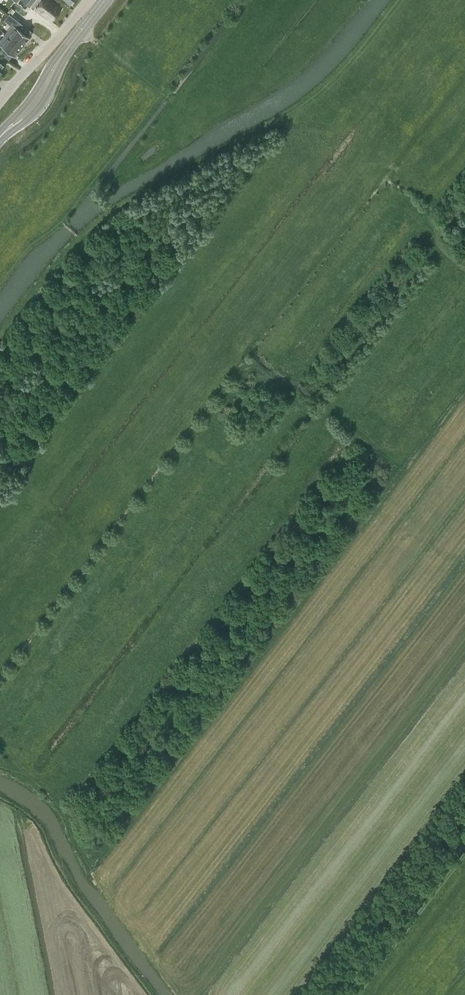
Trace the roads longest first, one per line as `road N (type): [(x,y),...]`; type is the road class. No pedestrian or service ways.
road 1 (primary): [(0,137),(31,108),(101,5)]
road 2 (unclassified): [(0,101),(89,0)]

